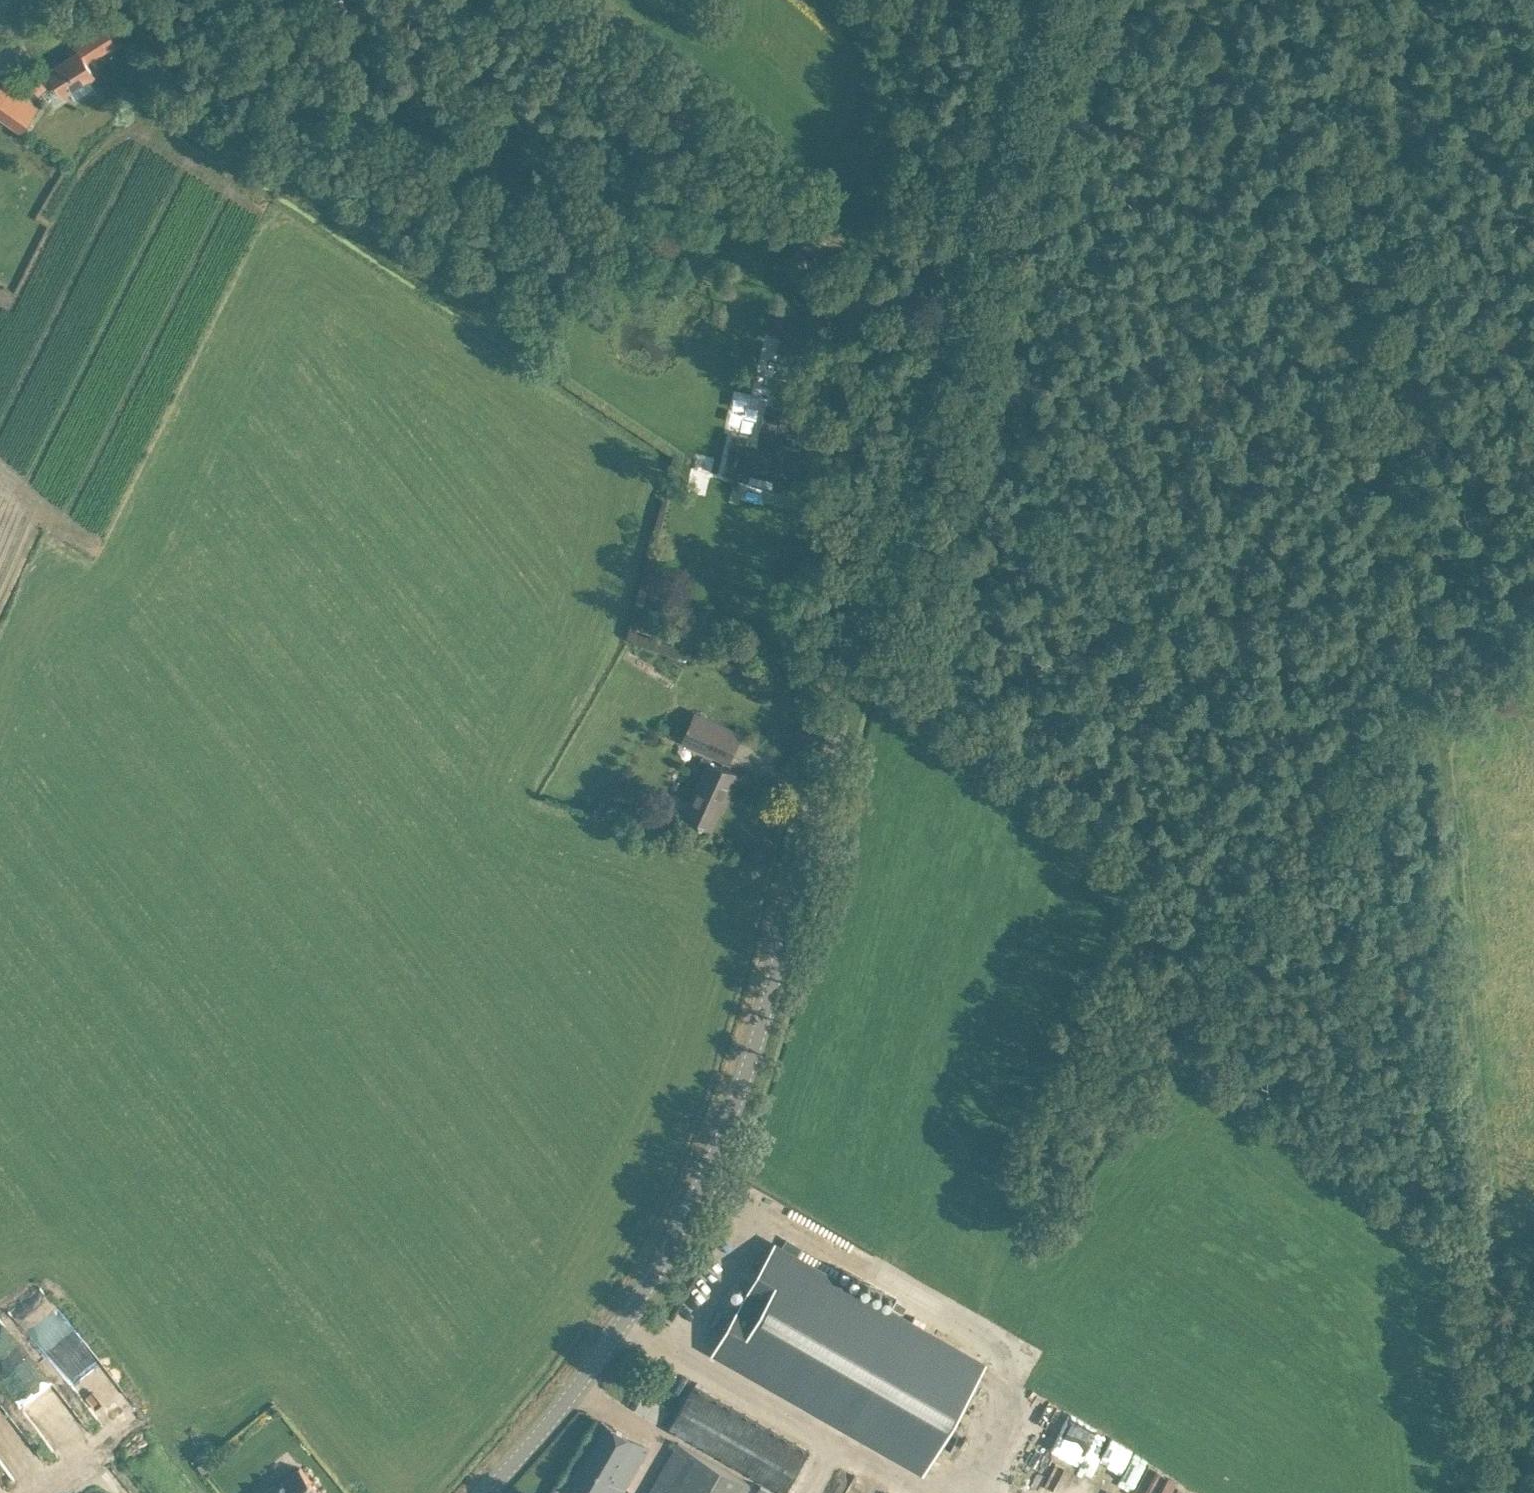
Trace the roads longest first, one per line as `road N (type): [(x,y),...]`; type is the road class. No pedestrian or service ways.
road 1 (tertiary): [(484,1492),(612,1342),(658,1266),(704,1183),(767,1013),(1016,0)]
road 2 (track): [(1533,642),(1434,698),(1264,893),(1189,872),(909,631),(864,611)]

